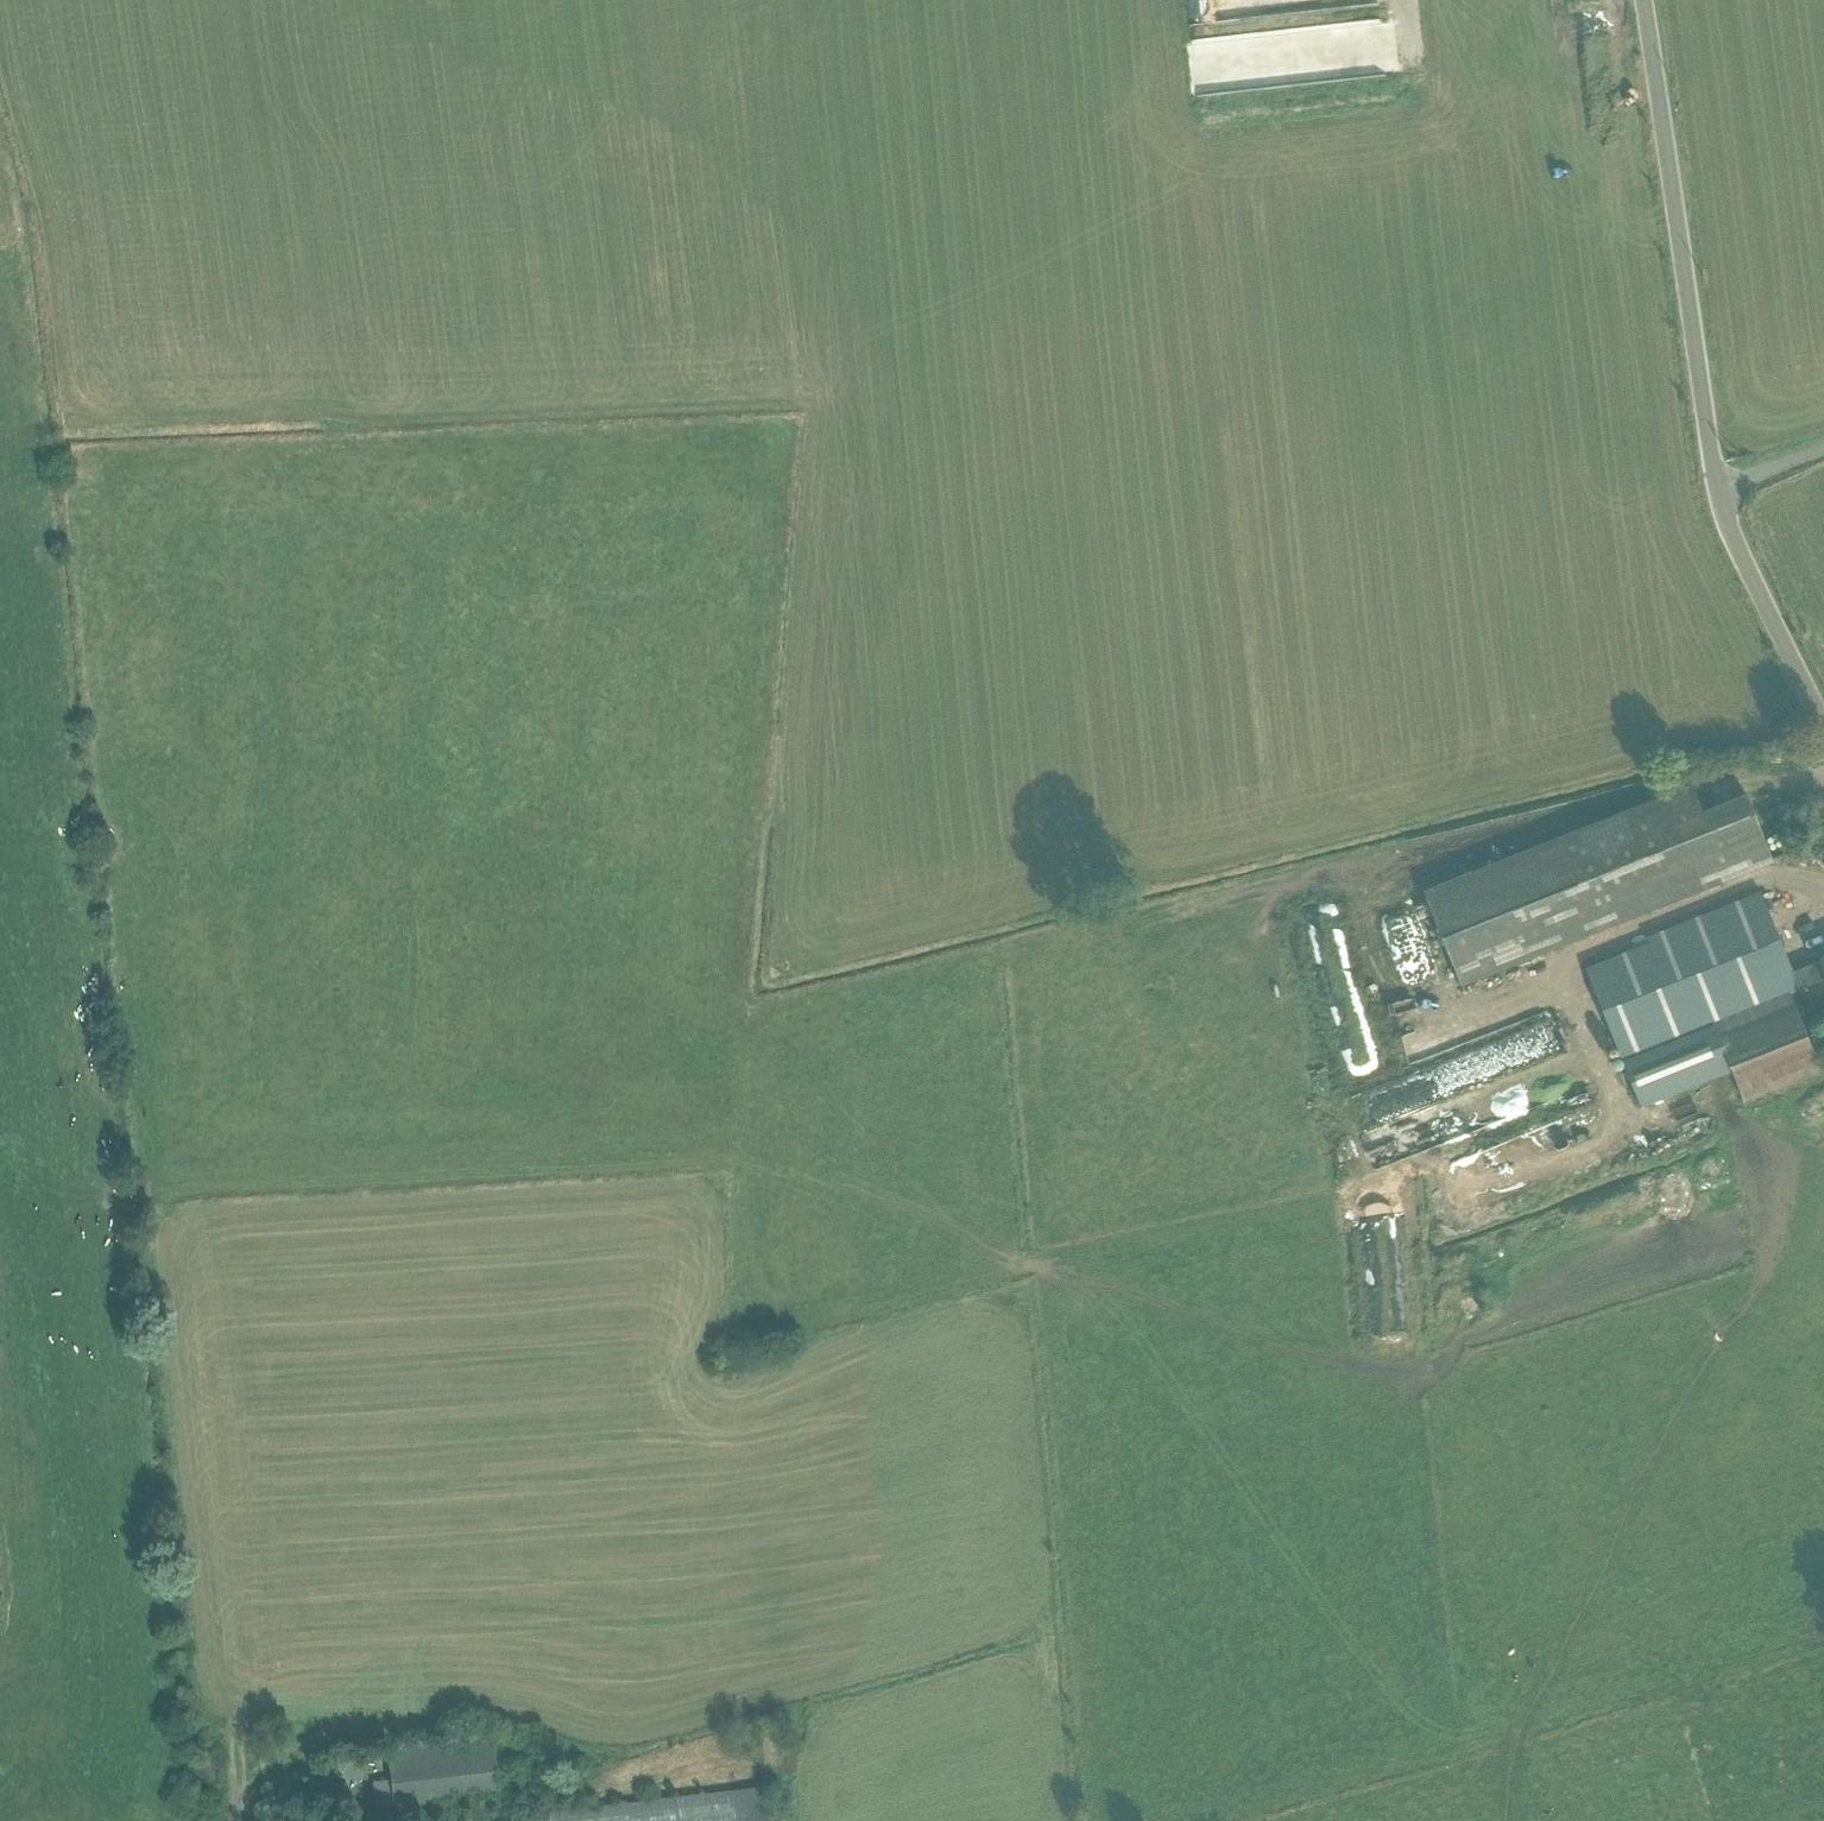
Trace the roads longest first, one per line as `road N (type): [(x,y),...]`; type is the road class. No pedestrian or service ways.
road 1 (residential): [(1718,493),(1644,0)]
road 2 (residential): [(1823,725),(1718,493)]

